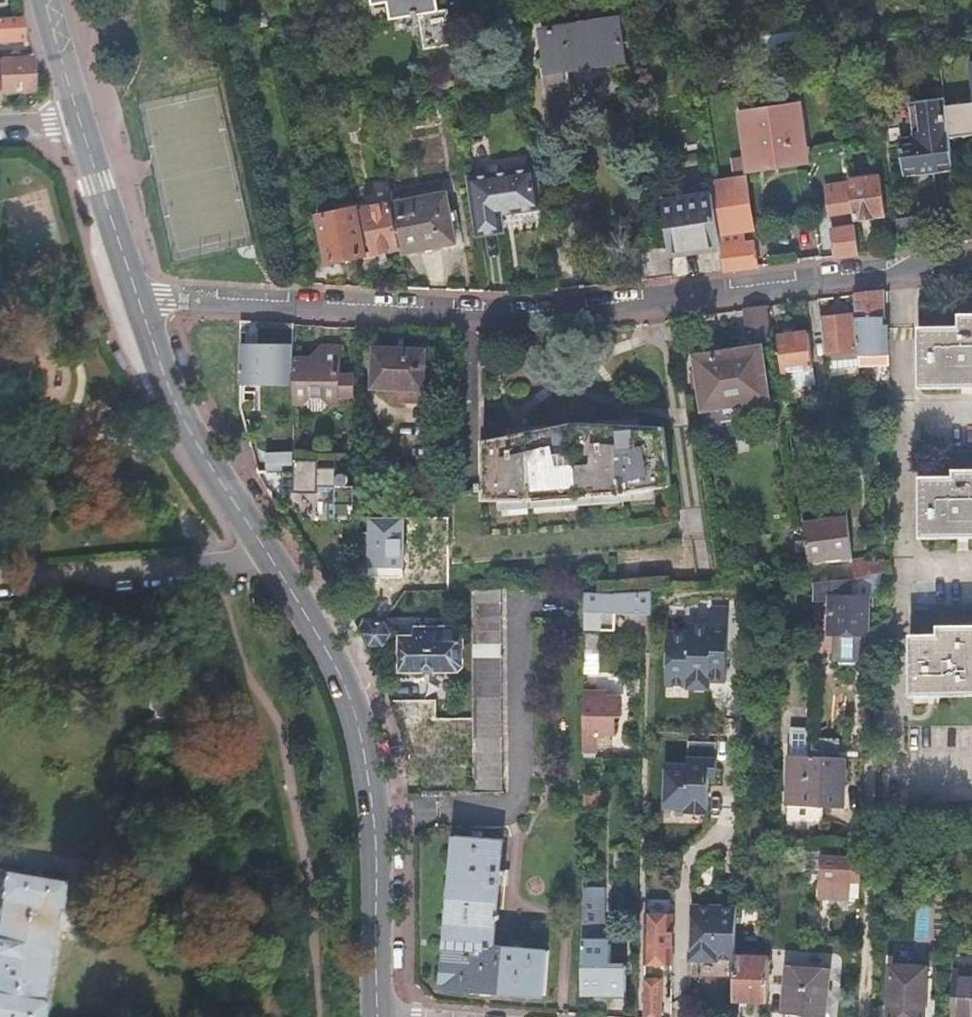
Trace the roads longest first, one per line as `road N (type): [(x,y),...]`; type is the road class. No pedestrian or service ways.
road 1 (residential): [(130,311),(164,299),(463,314),(632,304),(971,263)]
road 2 (secondary): [(274,562),(340,675),(364,752),(374,816),(378,1016)]
road 3 (secondary): [(130,311),(224,501),(274,562)]
road 4 (residential): [(274,562),(0,575)]
road 5 (secondary): [(77,128),(130,311)]
road 6 (secondary): [(45,0),(77,128)]

